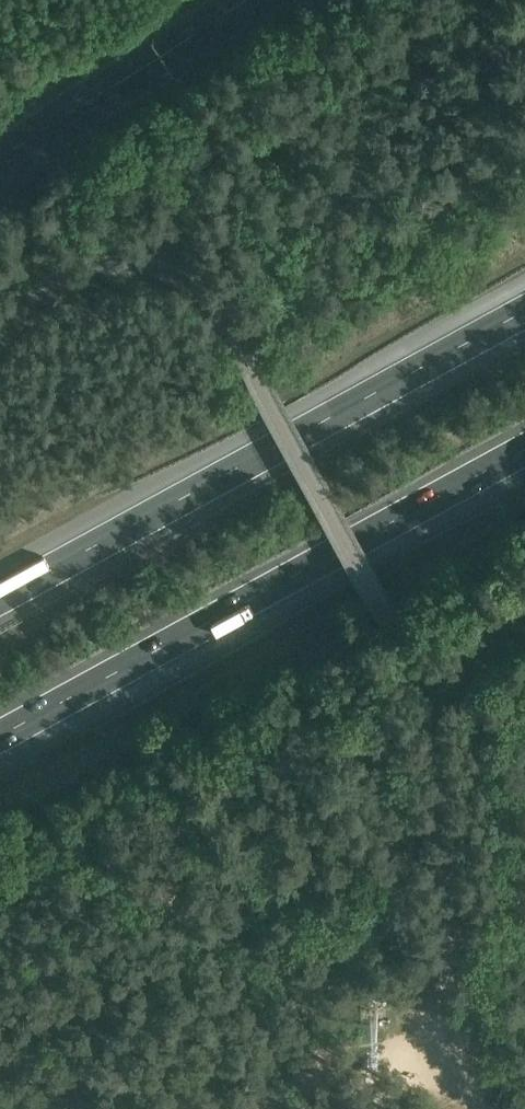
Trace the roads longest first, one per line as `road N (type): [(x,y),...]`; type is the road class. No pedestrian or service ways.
road 1 (unclassified): [(482,1108),(470,1101),(448,1002),(440,765),(422,689),(243,349),(189,284),(139,264),(65,274),(0,326)]
road 2 (motorway): [(524,306),(0,595)]
road 3 (motorway): [(0,742),(524,455)]

